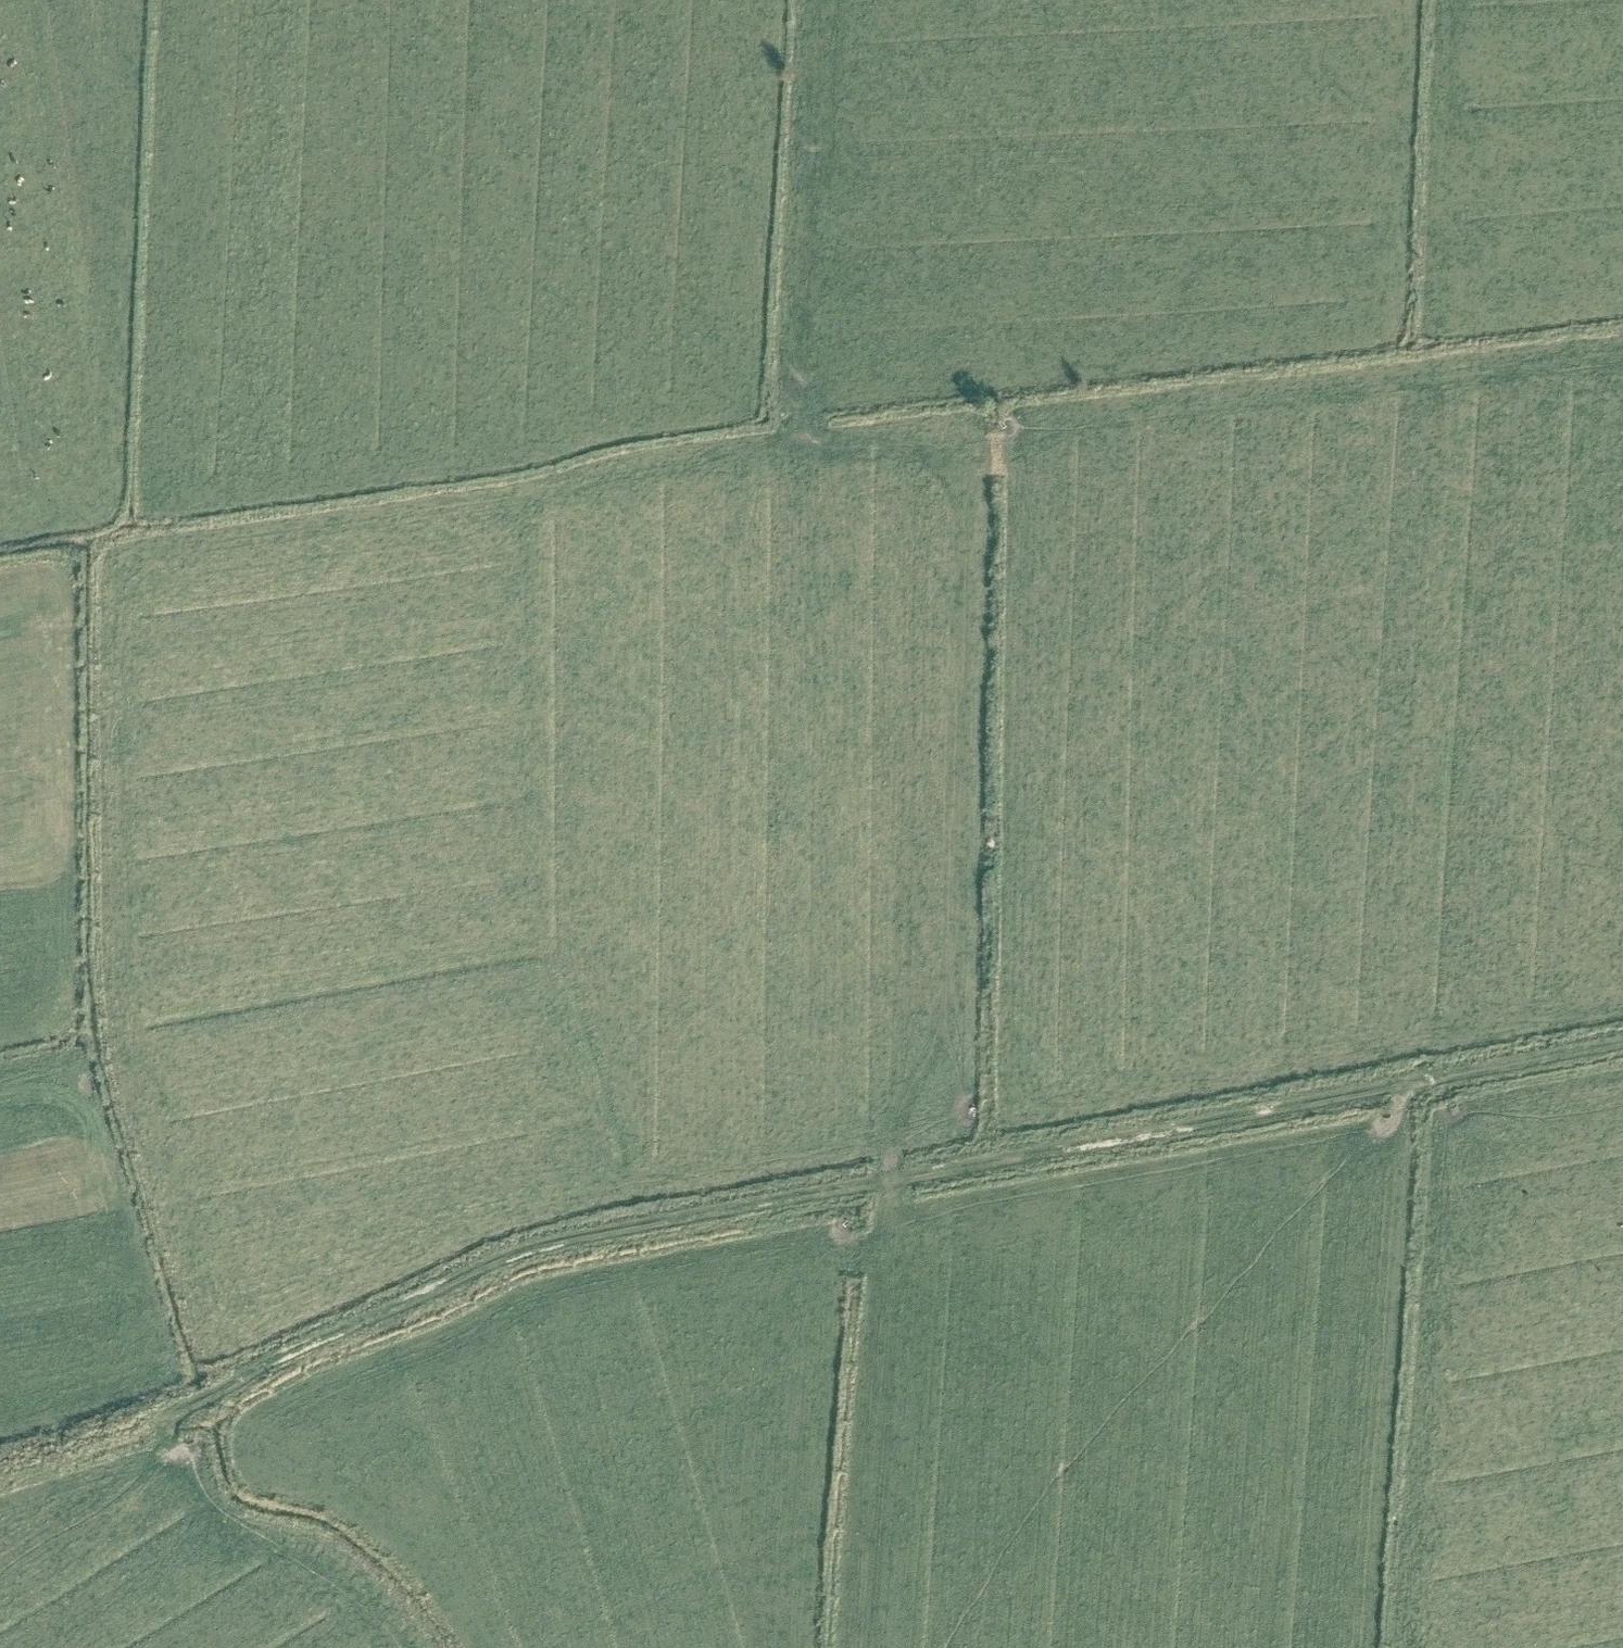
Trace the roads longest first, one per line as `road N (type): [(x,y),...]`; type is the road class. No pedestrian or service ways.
road 1 (track): [(1622,1042),(851,1190)]

